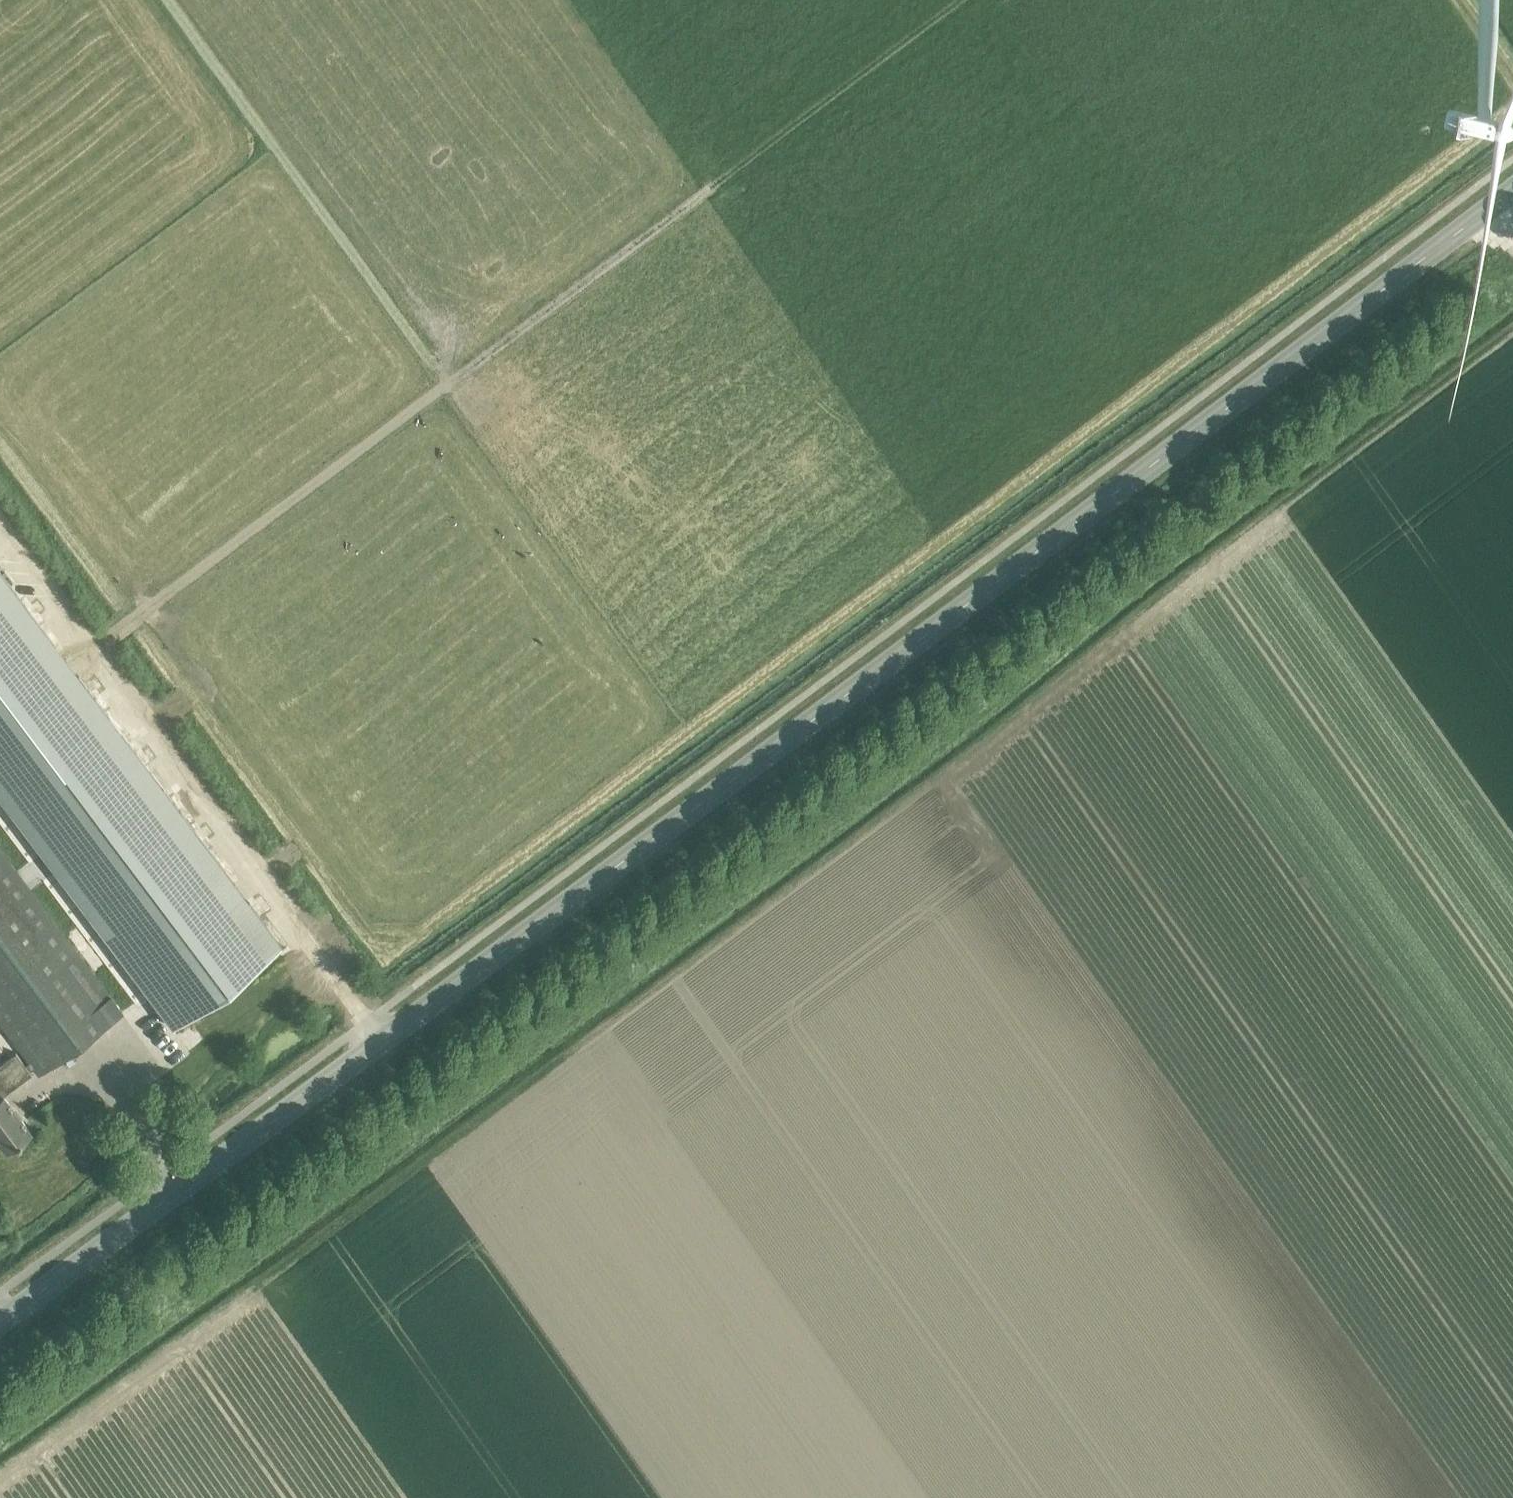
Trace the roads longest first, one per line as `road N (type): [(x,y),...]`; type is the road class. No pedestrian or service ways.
road 1 (unclassified): [(0,1322),(1512,190)]

